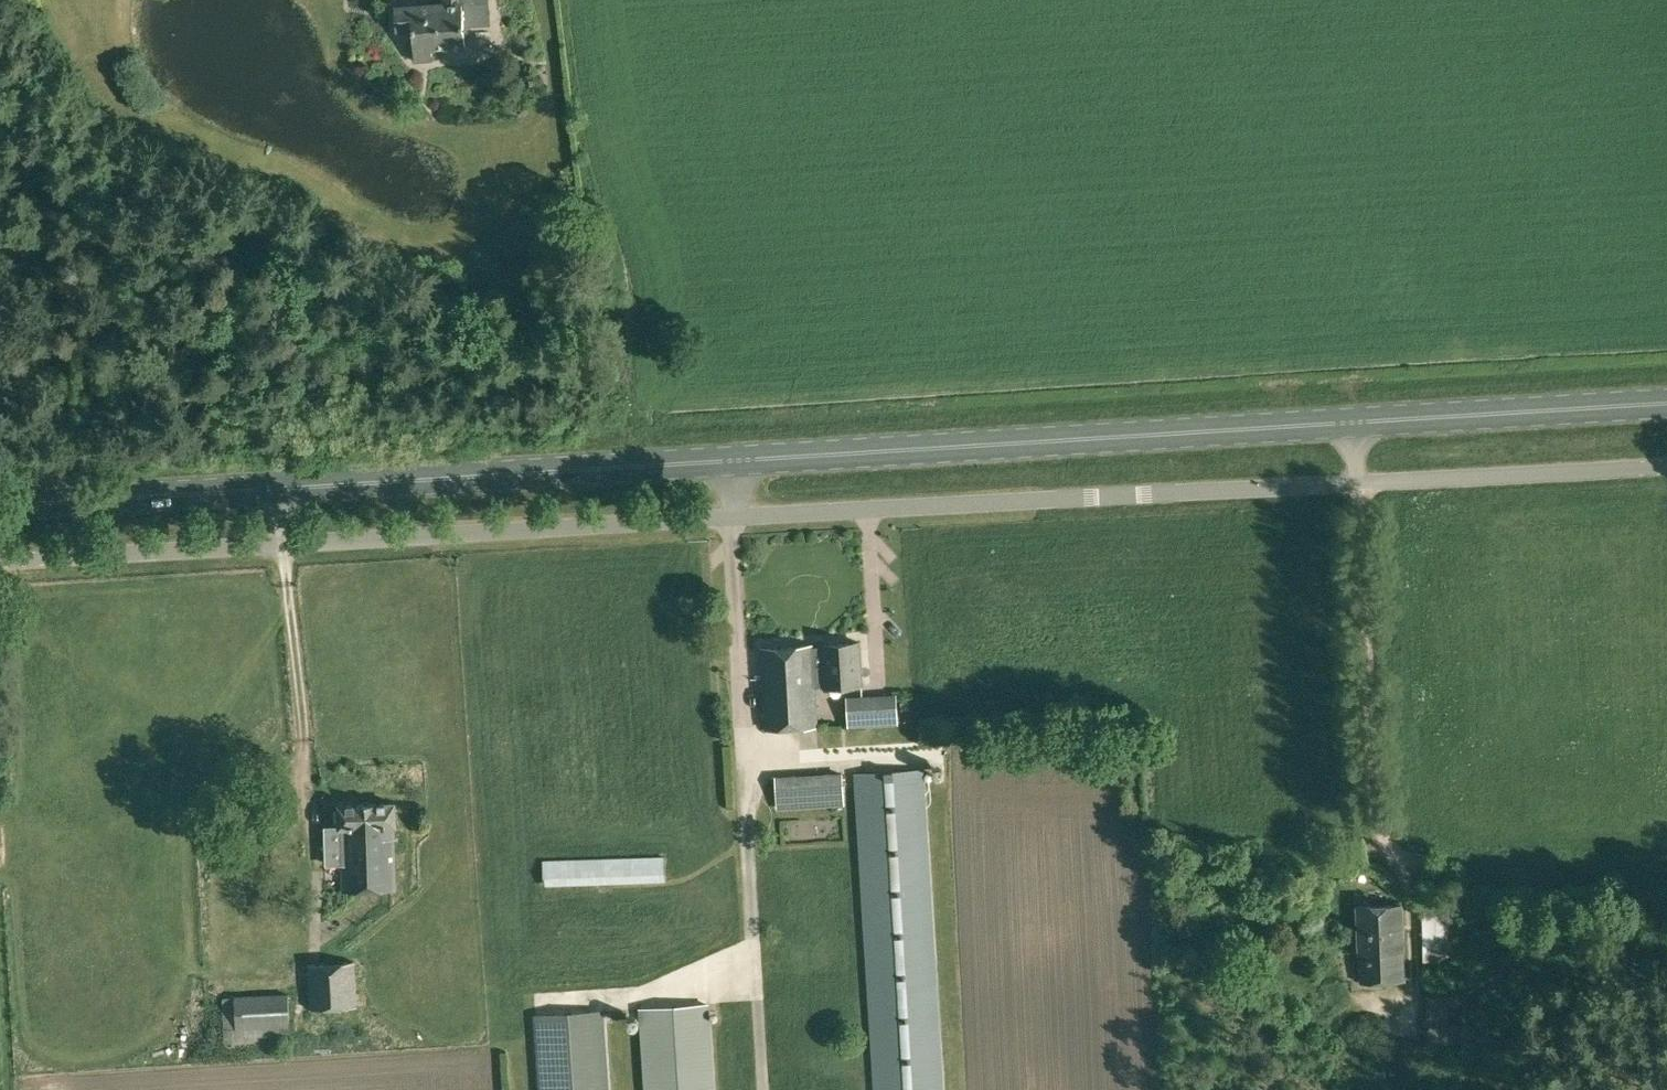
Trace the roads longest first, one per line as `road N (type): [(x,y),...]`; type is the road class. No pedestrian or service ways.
road 1 (unclassified): [(723,519),(1359,487)]
road 2 (primary): [(722,460),(1355,420)]
road 3 (primary): [(262,483),(722,460)]
road 4 (unclassified): [(269,544),(723,519)]
road 5 (primary): [(1355,420),(1666,402)]
road 6 (unclassified): [(1359,487),(1666,469)]
road 7 (unclassified): [(0,564),(269,544)]
road 8 (primary): [(0,499),(262,483)]

